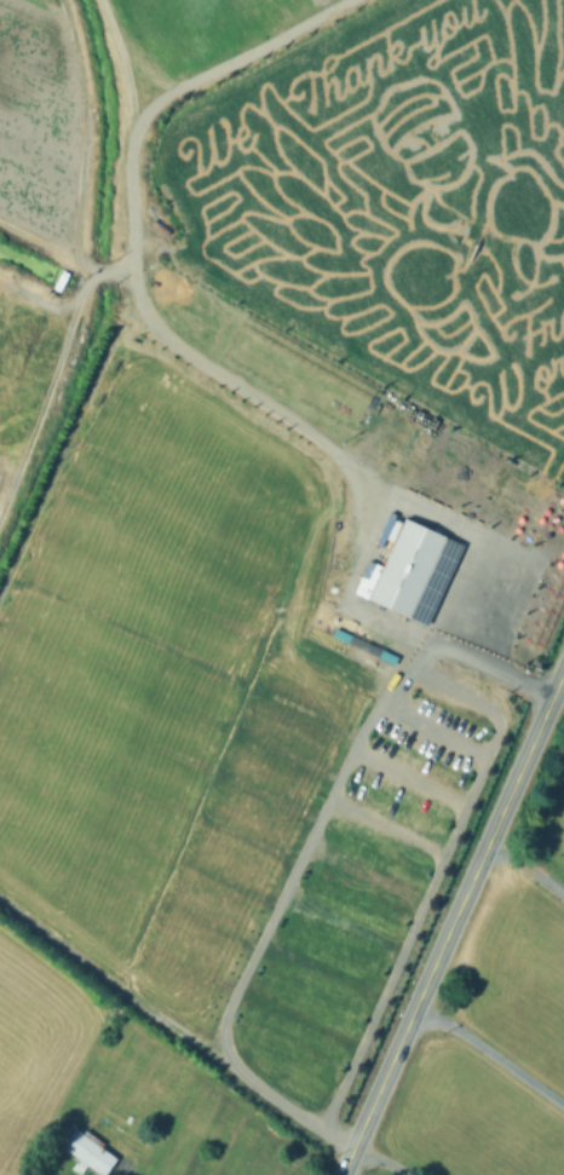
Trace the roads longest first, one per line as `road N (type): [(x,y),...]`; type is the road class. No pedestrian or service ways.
road 1 (tertiary): [(344,1174),(470,885)]
road 2 (tertiary): [(470,885),(563,670)]

